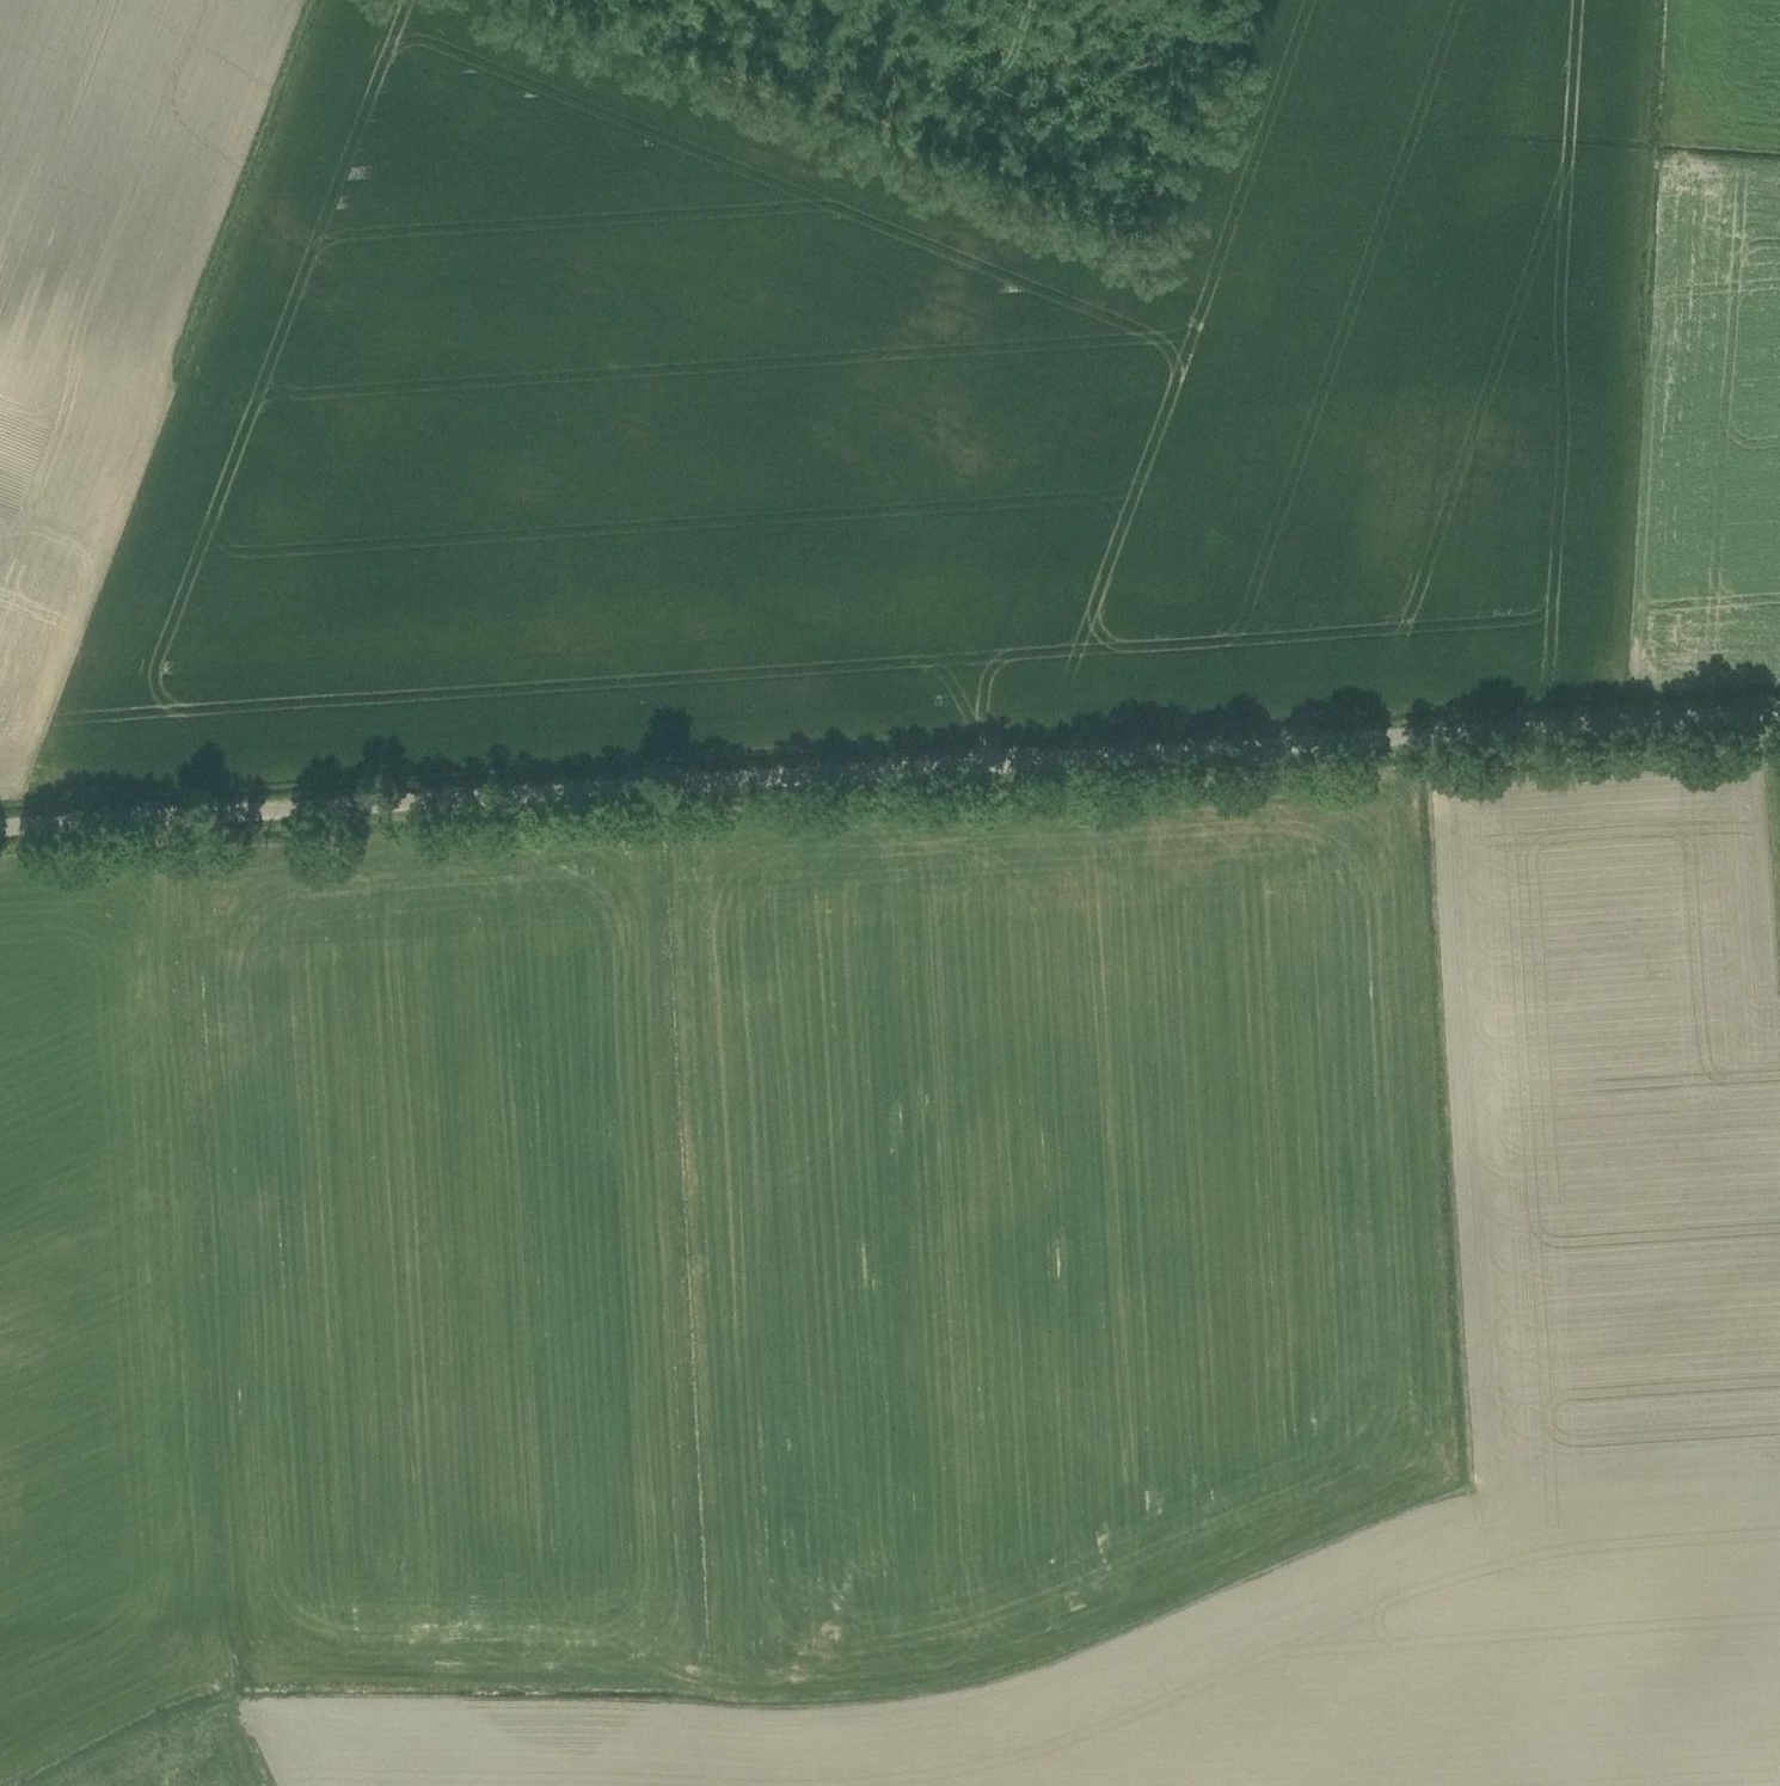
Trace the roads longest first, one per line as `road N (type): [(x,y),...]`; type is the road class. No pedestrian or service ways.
road 1 (unclassified): [(0,829),(1779,712)]

